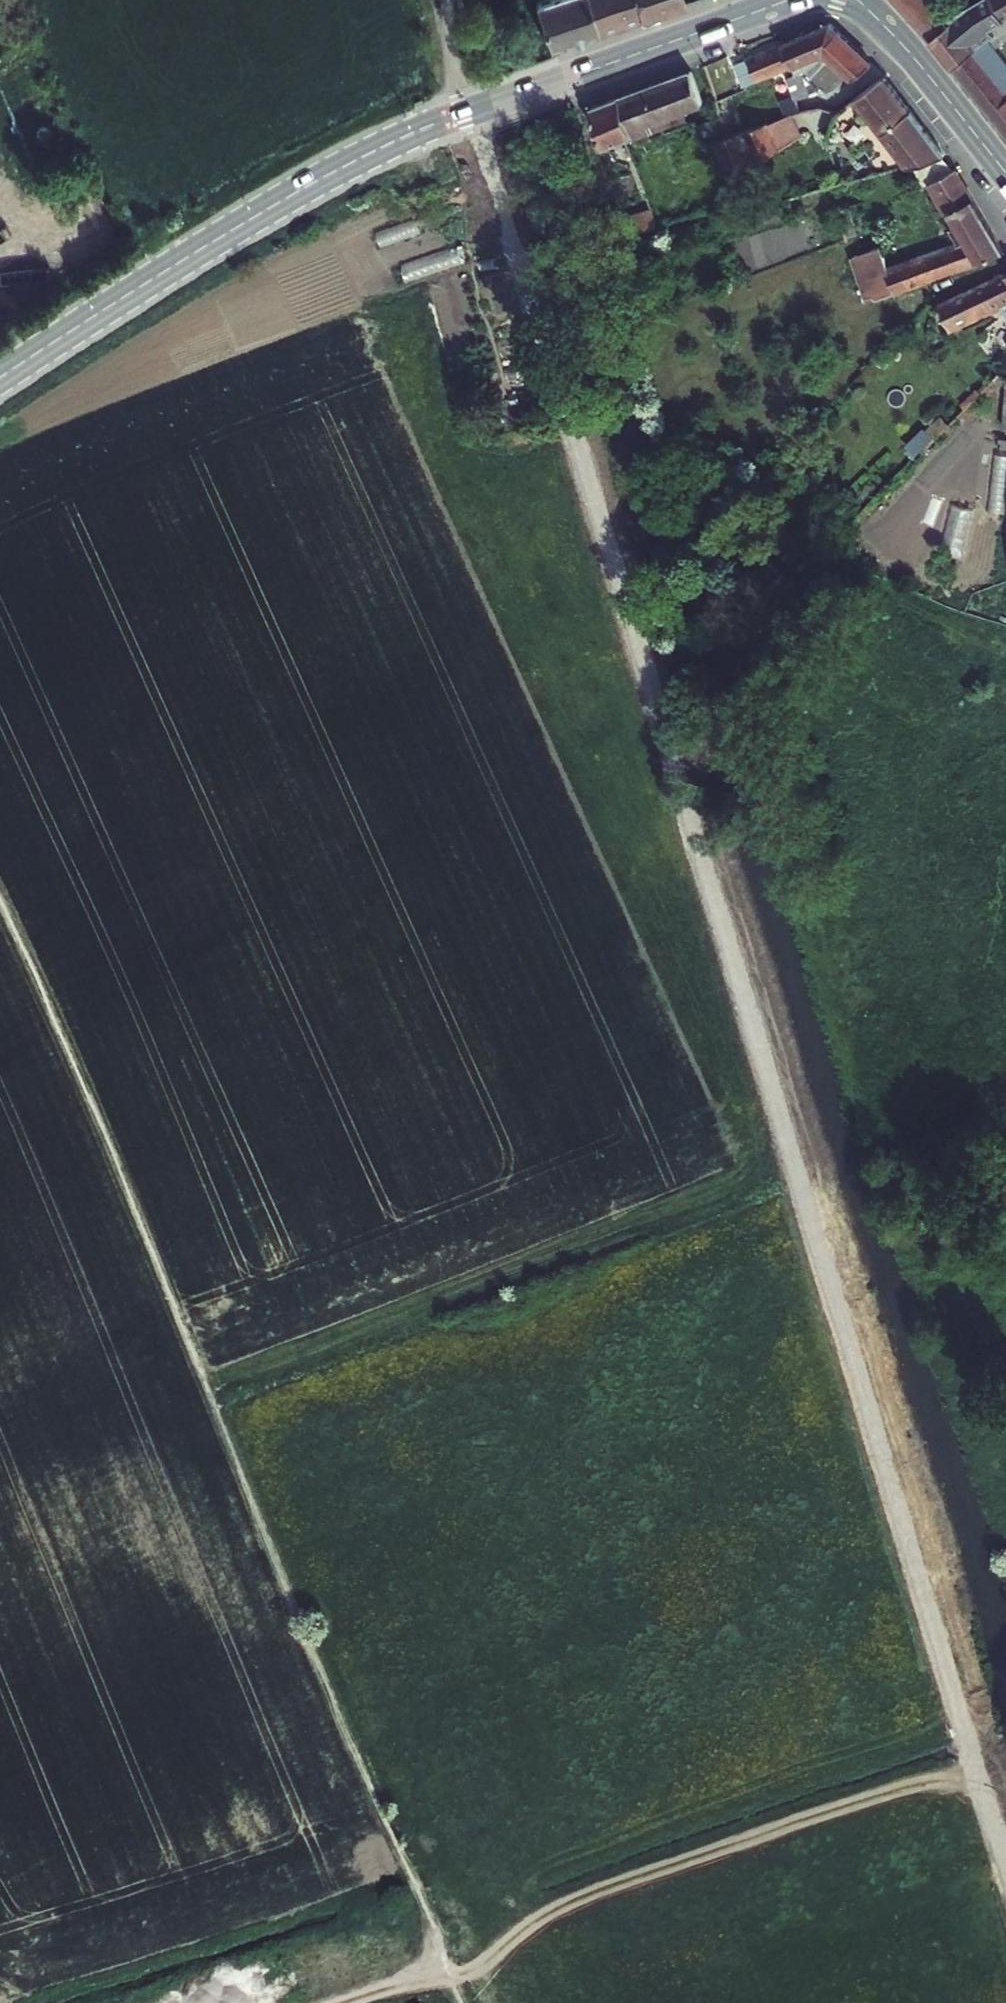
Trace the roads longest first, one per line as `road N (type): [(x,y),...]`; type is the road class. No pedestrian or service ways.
road 1 (secondary): [(787,0),(353,161),(0,377)]
road 2 (secondary): [(1005,173),(903,47),(851,0)]

